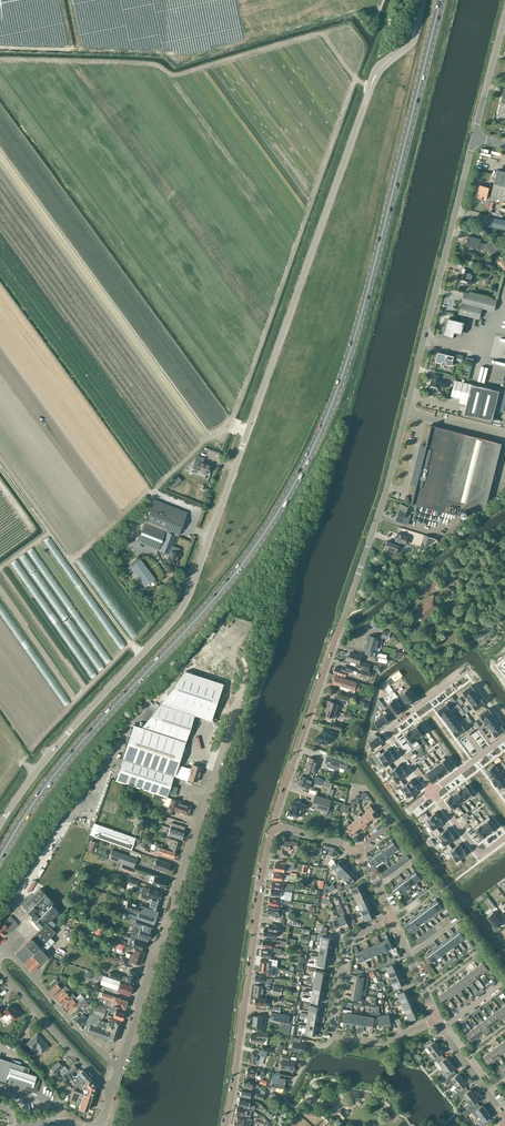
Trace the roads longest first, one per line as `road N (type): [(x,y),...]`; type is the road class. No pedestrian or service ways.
road 1 (primary): [(0,858),(63,764),(244,563),(306,462),(359,324),(440,0)]
road 2 (unclassified): [(0,825),(69,731),(185,602),(370,89),(379,68),(411,40),(423,0)]
road 3 (unclassified): [(274,824),(390,476),(473,137)]
road 4 (unclassified): [(119,1069),(234,715)]
road 5 (unclassified): [(225,1125),(274,824)]
road 6 (residential): [(464,672),(392,727),(390,735),(434,791)]
road 7 (residential): [(119,1069),(14,957),(0,956)]
road 8 (residential): [(0,970),(111,1094)]
road 9 (residential): [(393,919),(346,943),(332,1036)]
road 10 (unclassified): [(473,137),(504,16)]

